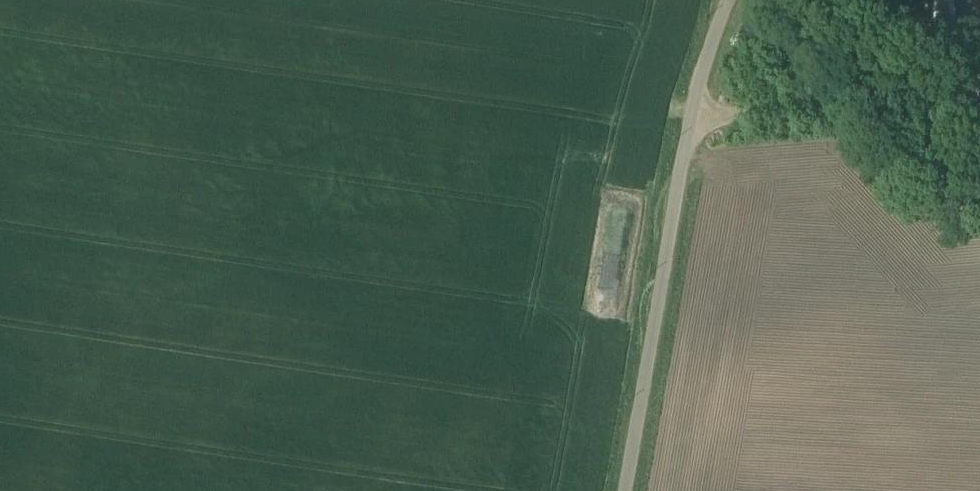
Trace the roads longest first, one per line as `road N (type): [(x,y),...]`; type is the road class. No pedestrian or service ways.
road 1 (unclassified): [(724,0),(697,67),(627,490)]

